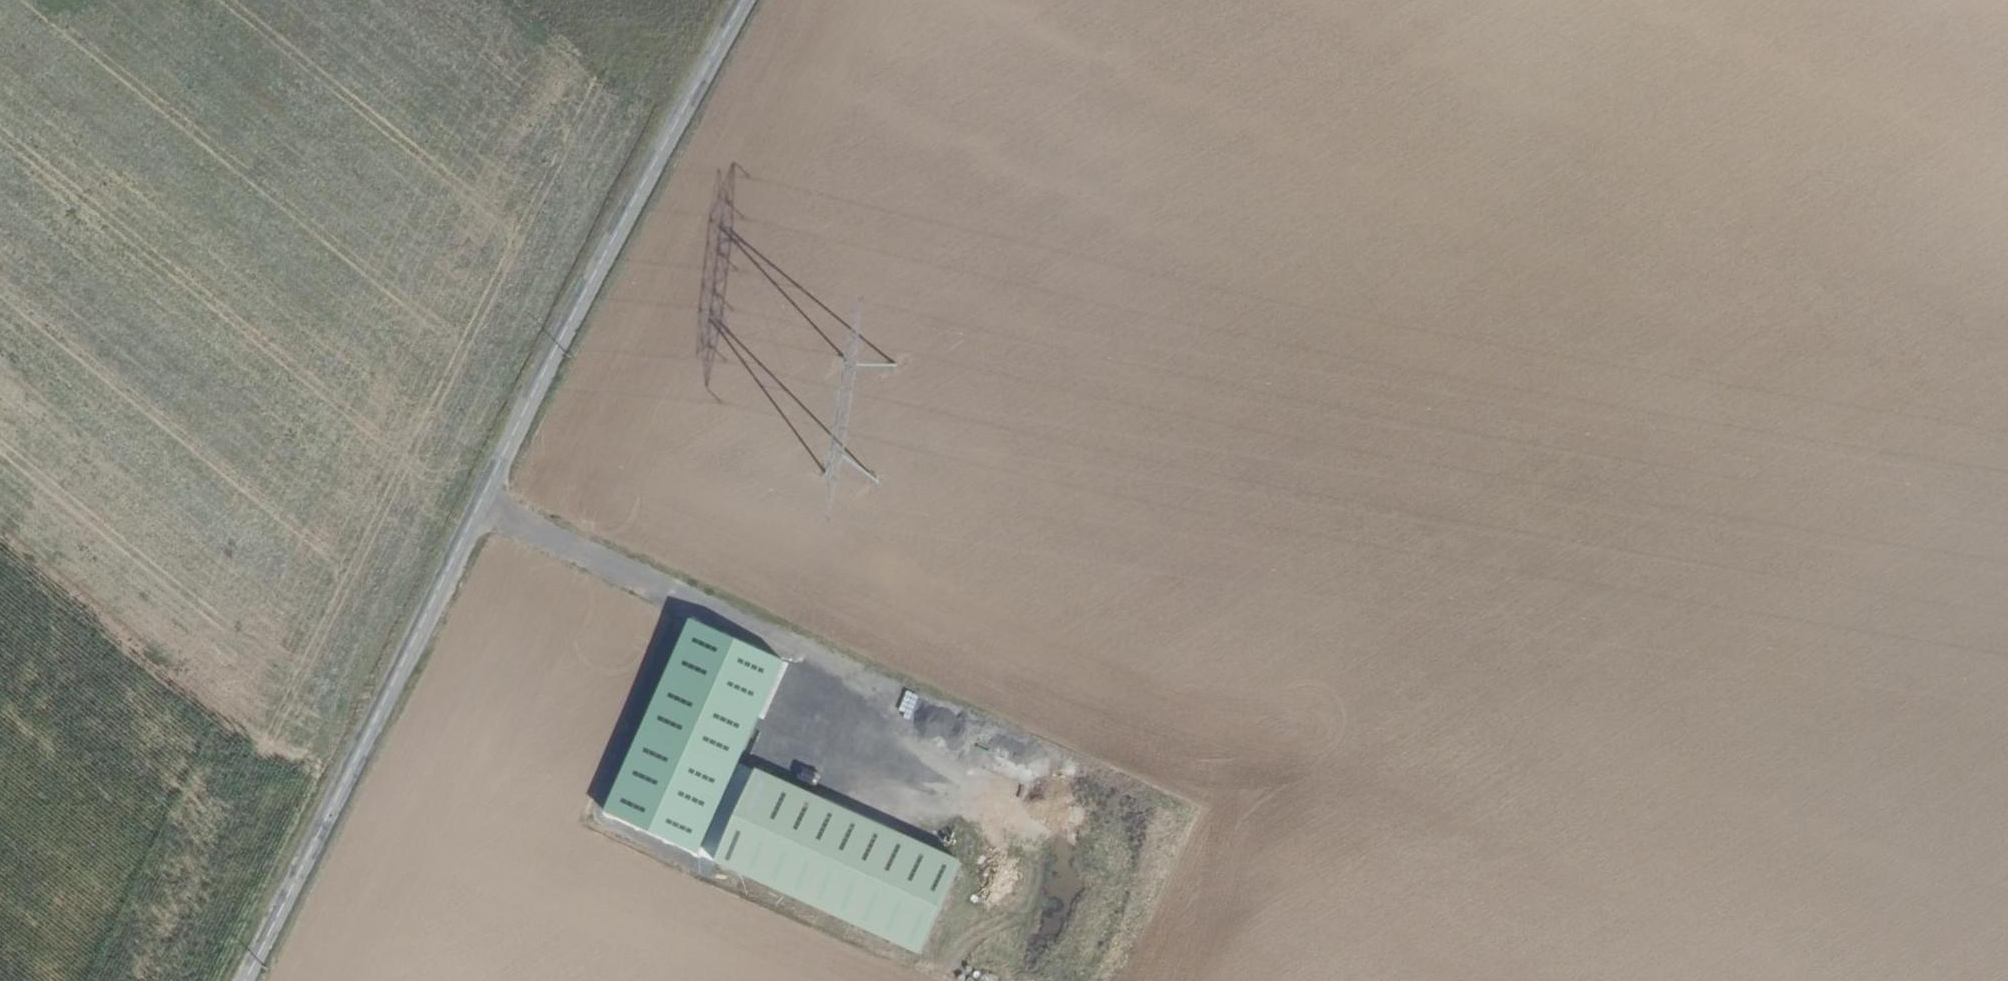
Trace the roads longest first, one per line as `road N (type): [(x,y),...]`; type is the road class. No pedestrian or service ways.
road 1 (tertiary): [(745,0),(501,459),(246,980)]

